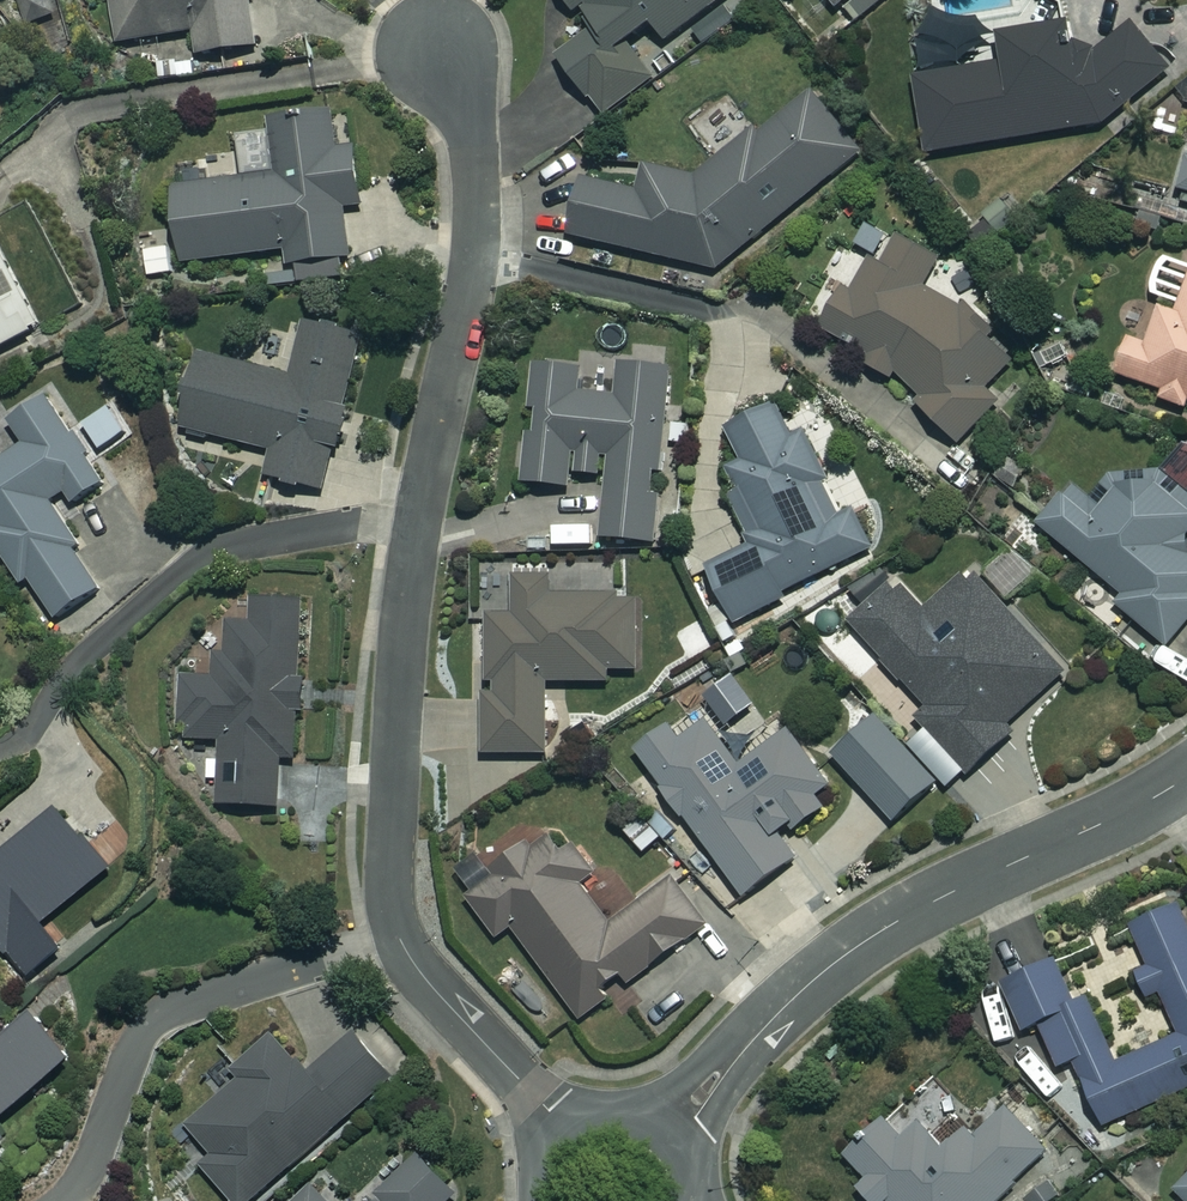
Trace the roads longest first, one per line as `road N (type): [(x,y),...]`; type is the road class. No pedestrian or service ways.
road 1 (residential): [(444,51),(473,152),(478,233),(412,556),(390,879),(398,936)]
road 2 (residential): [(1186,777),(945,895),(840,958),(732,1060),(677,1134)]
road 3 (residential): [(64,1200),(148,1020),(398,936)]
road 4 (residential): [(398,936),(440,996),(567,1129)]
road 5 (residential): [(567,1129),(623,1110),(677,1134)]

